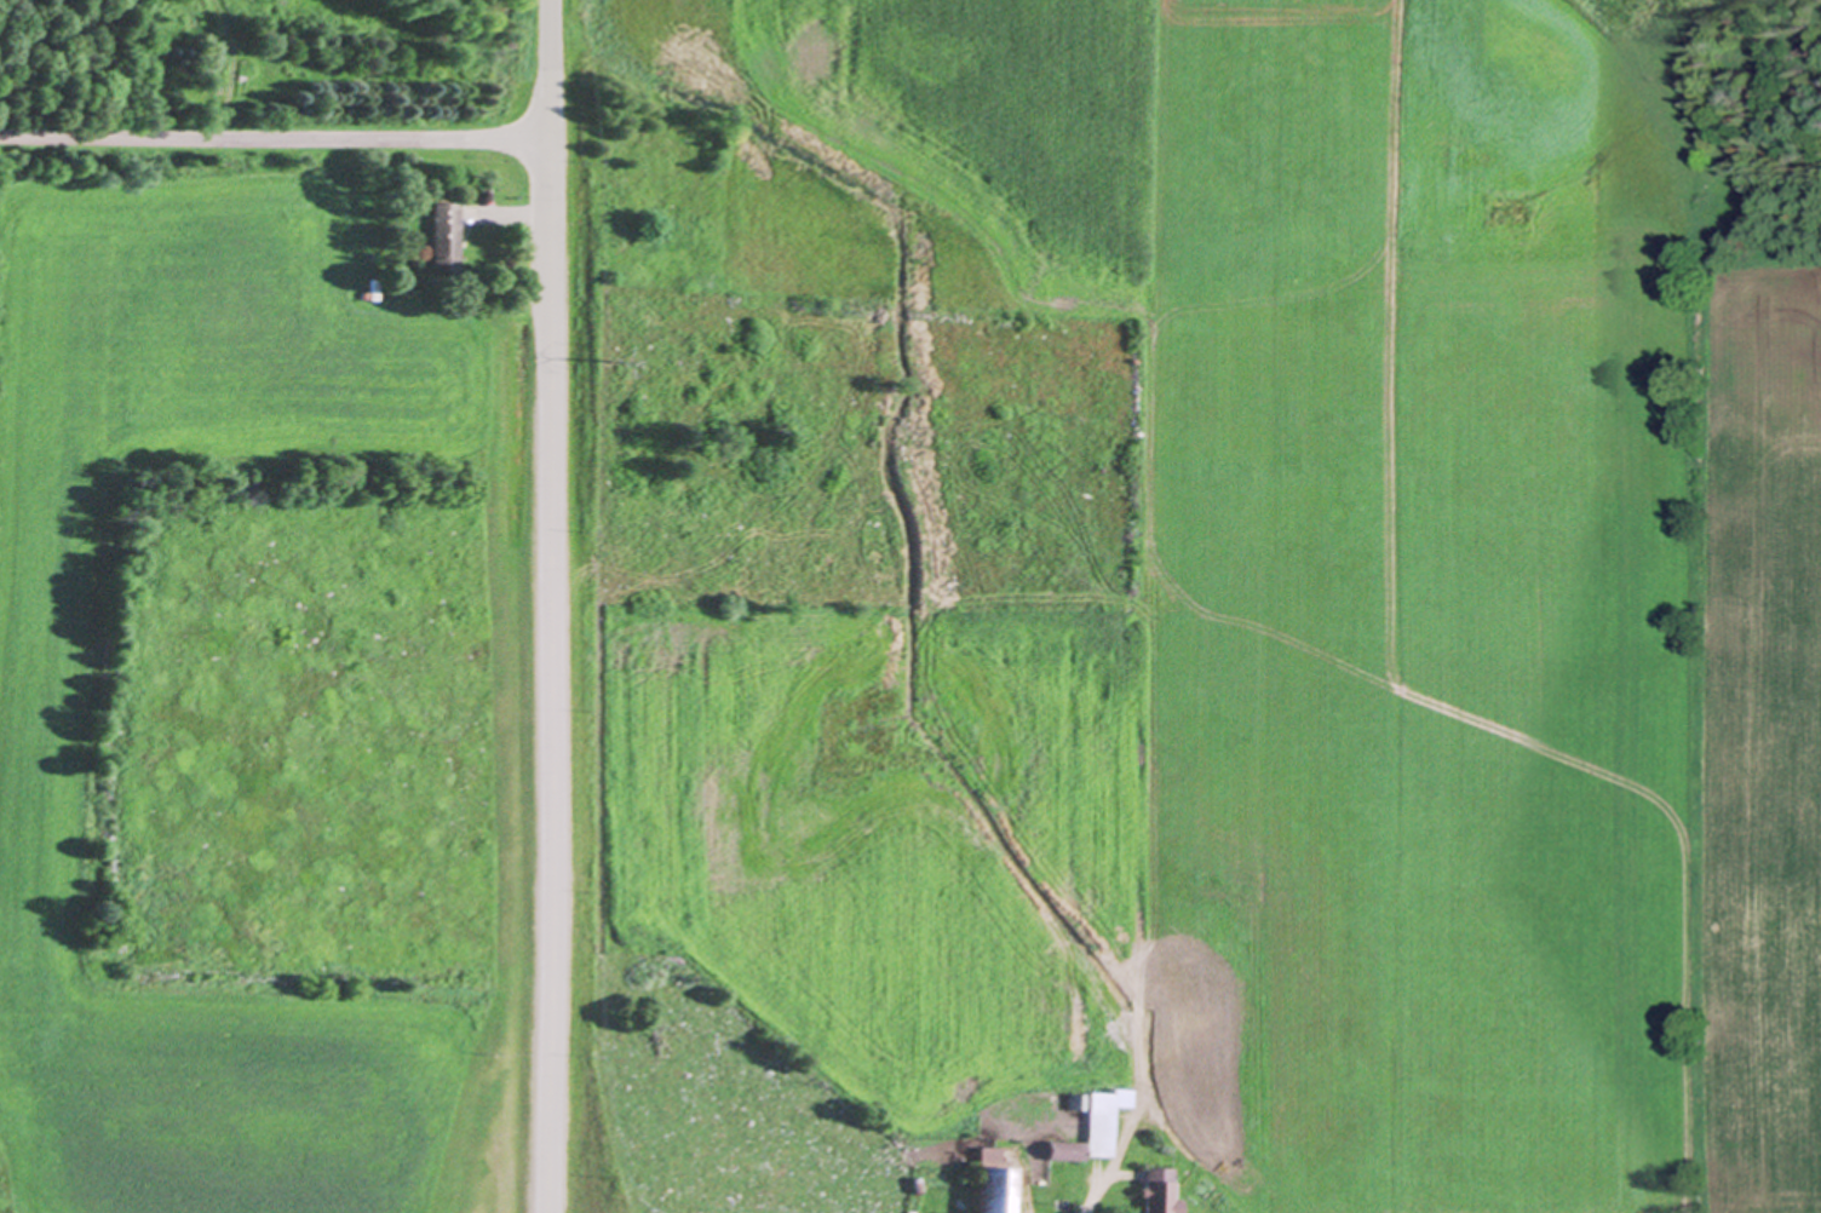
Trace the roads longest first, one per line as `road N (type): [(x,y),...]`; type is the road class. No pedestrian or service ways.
road 1 (tertiary): [(551,1212),(552,0)]
road 2 (residential): [(0,136),(552,139)]

